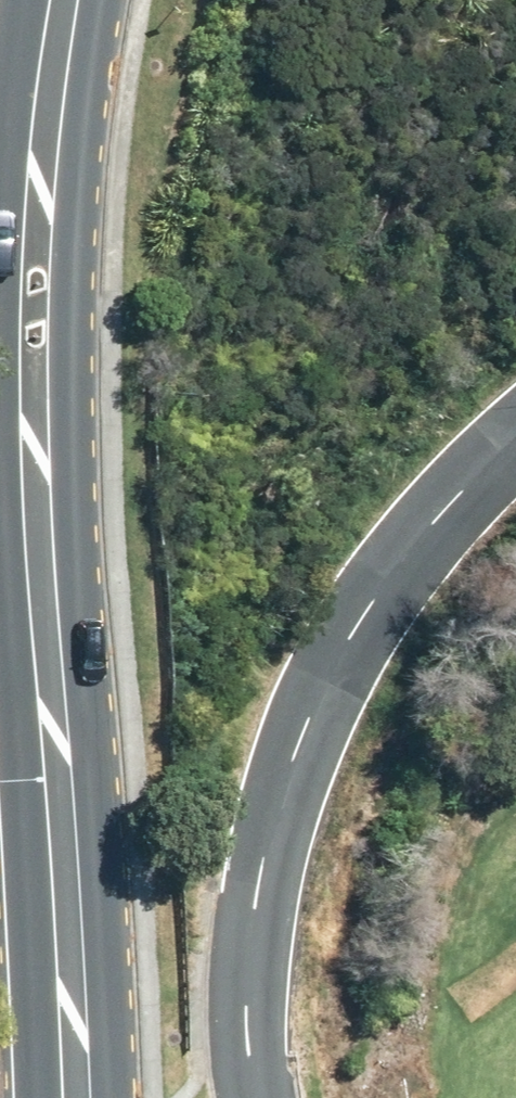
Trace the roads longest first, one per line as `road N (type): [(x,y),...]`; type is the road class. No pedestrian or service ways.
road 1 (primary): [(74,1097),(40,519),(37,306),(67,0)]
road 2 (residential): [(515,434),(398,557),(302,739),(257,886),(245,1023),(255,1097)]

